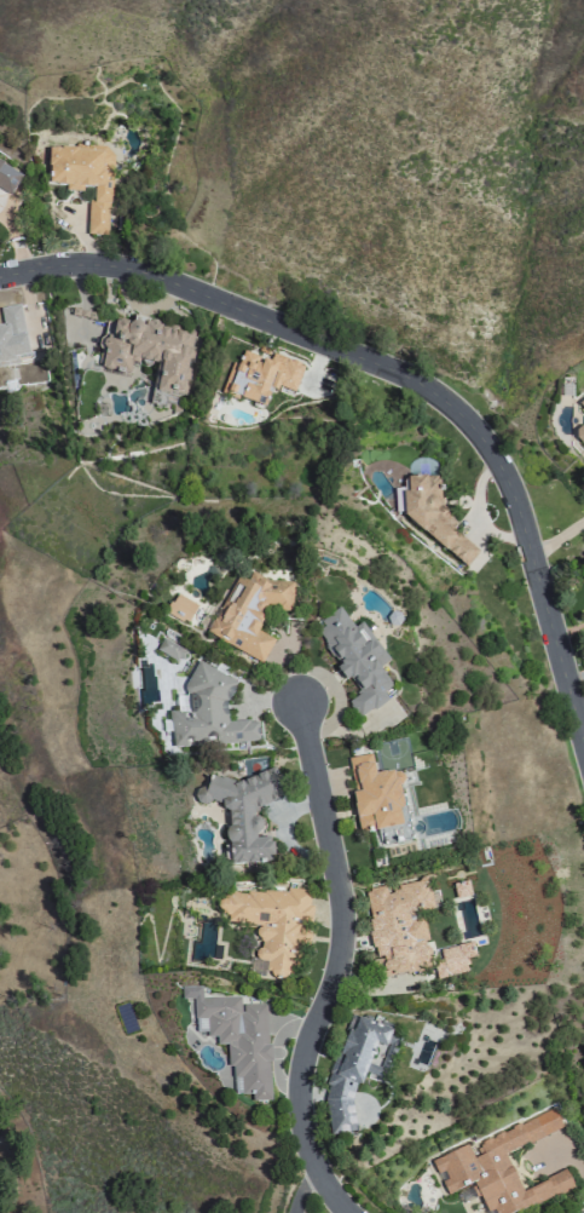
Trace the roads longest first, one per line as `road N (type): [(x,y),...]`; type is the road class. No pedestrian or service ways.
road 1 (residential): [(0,277),(100,265),(166,278),(394,369),(453,406),(514,490),(583,736)]
road 2 (residential): [(351,1212),(324,1179),(302,1110),(306,1057),(339,975),(345,925),(301,703)]

